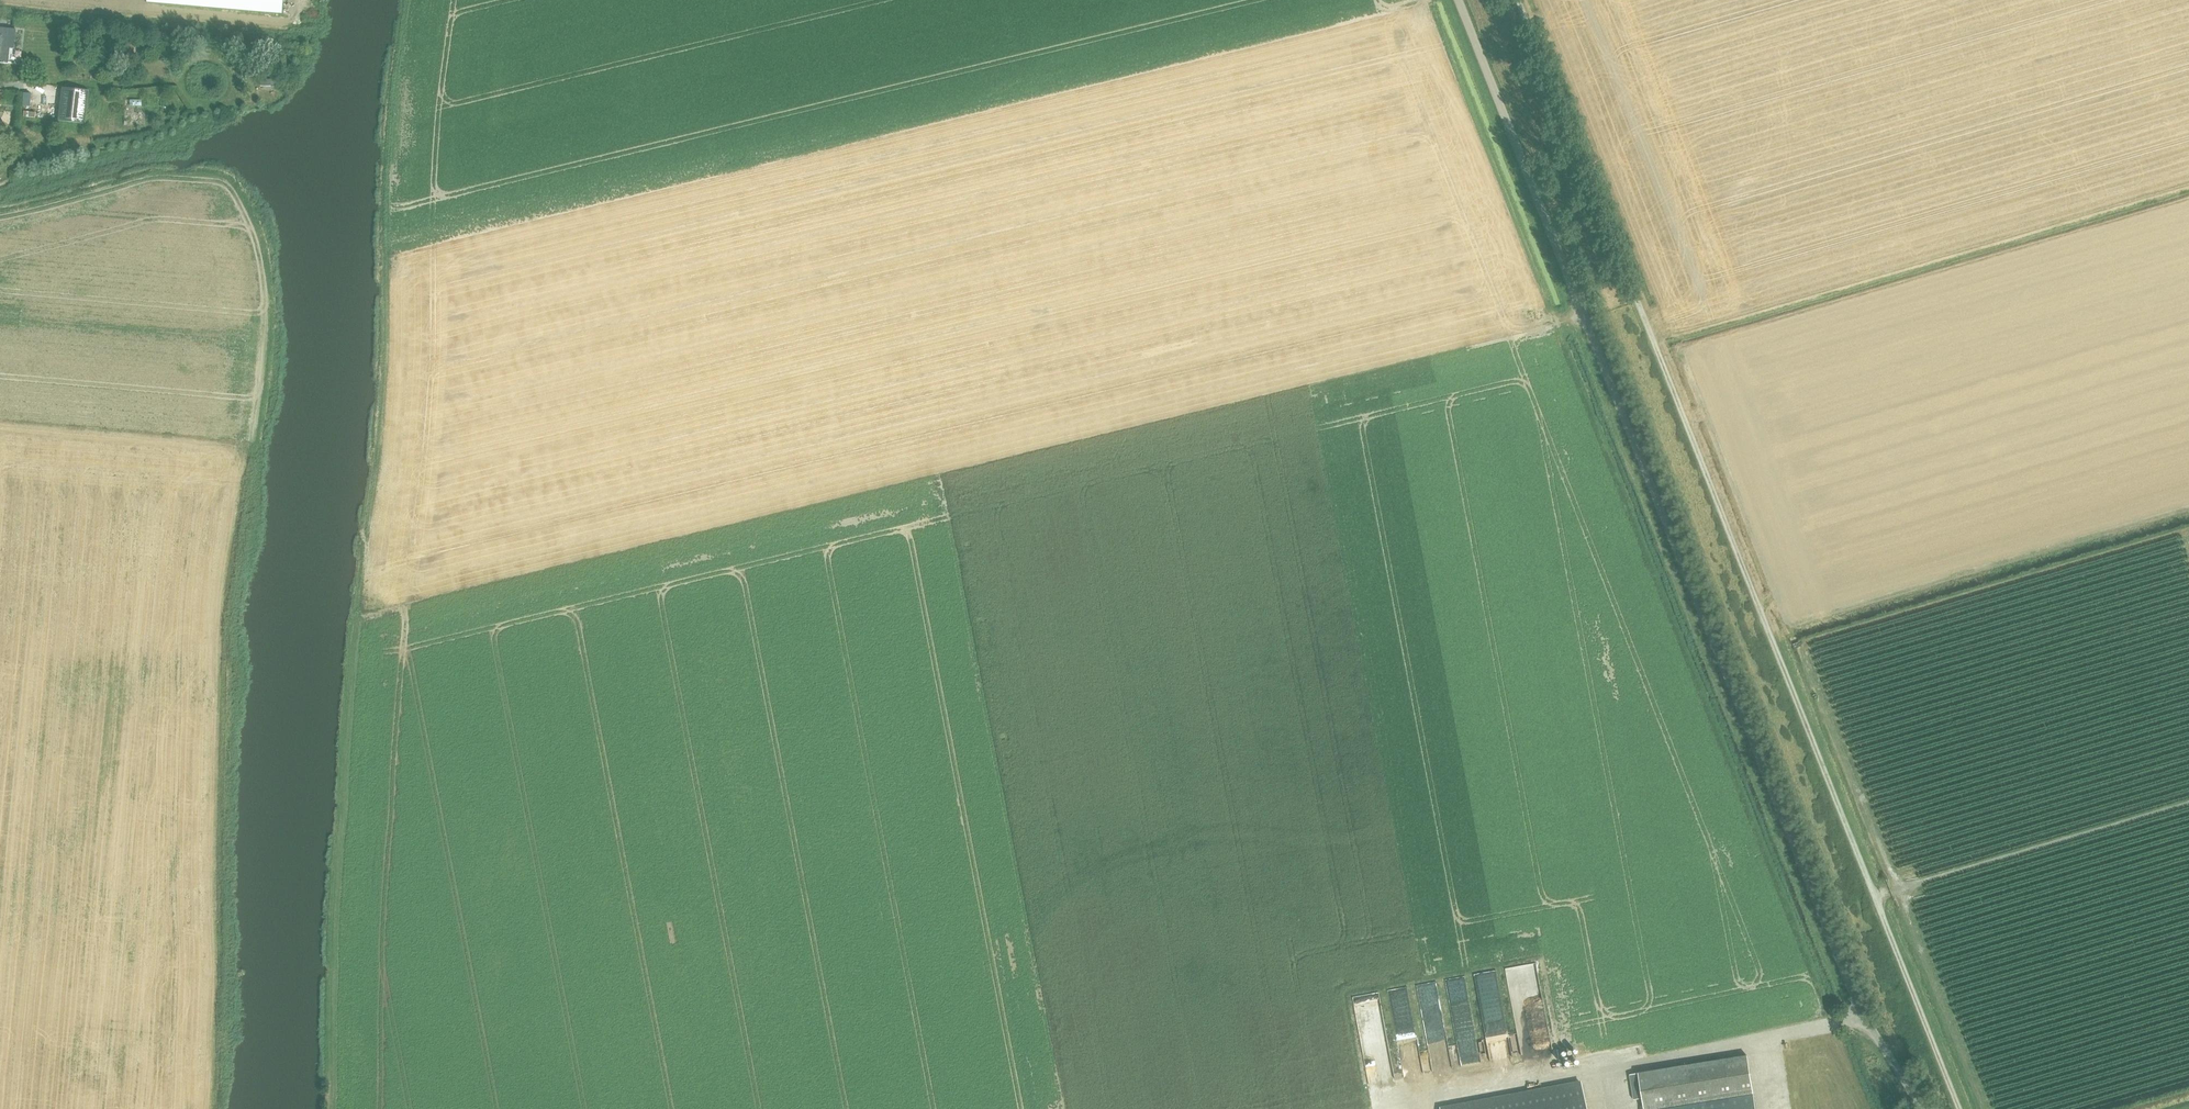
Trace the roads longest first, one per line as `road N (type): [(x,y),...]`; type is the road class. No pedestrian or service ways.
road 1 (unclassified): [(1460,0),(1863,1019),(1921,1108)]
road 2 (track): [(1959,1108),(1518,0)]

